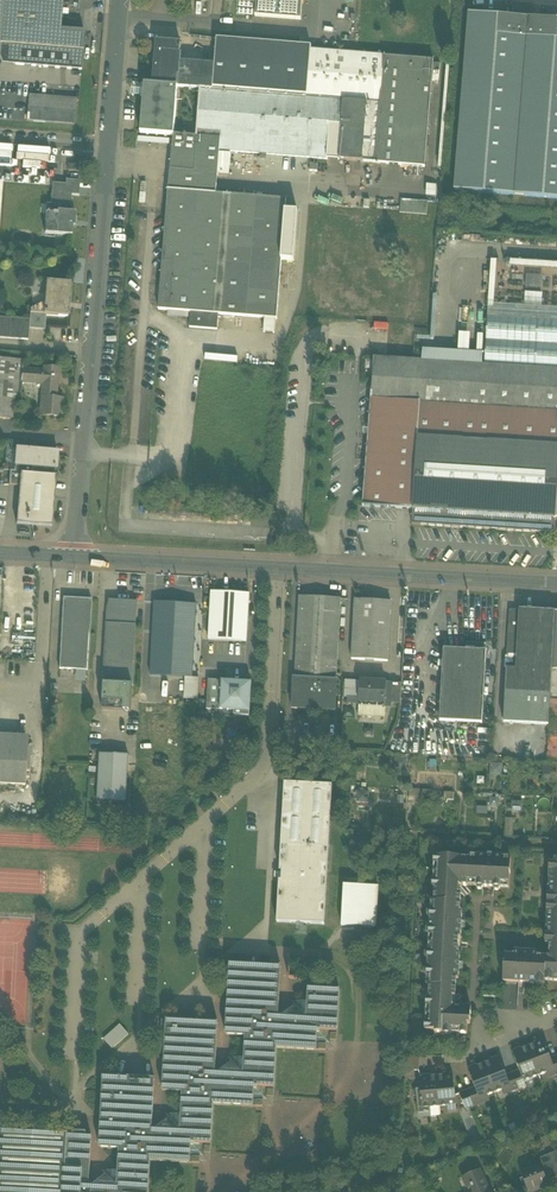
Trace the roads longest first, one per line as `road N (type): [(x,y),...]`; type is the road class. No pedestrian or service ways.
road 1 (tertiary): [(556,583),(75,557)]
road 2 (residential): [(75,557),(108,146)]
road 3 (residential): [(108,146),(119,0)]

